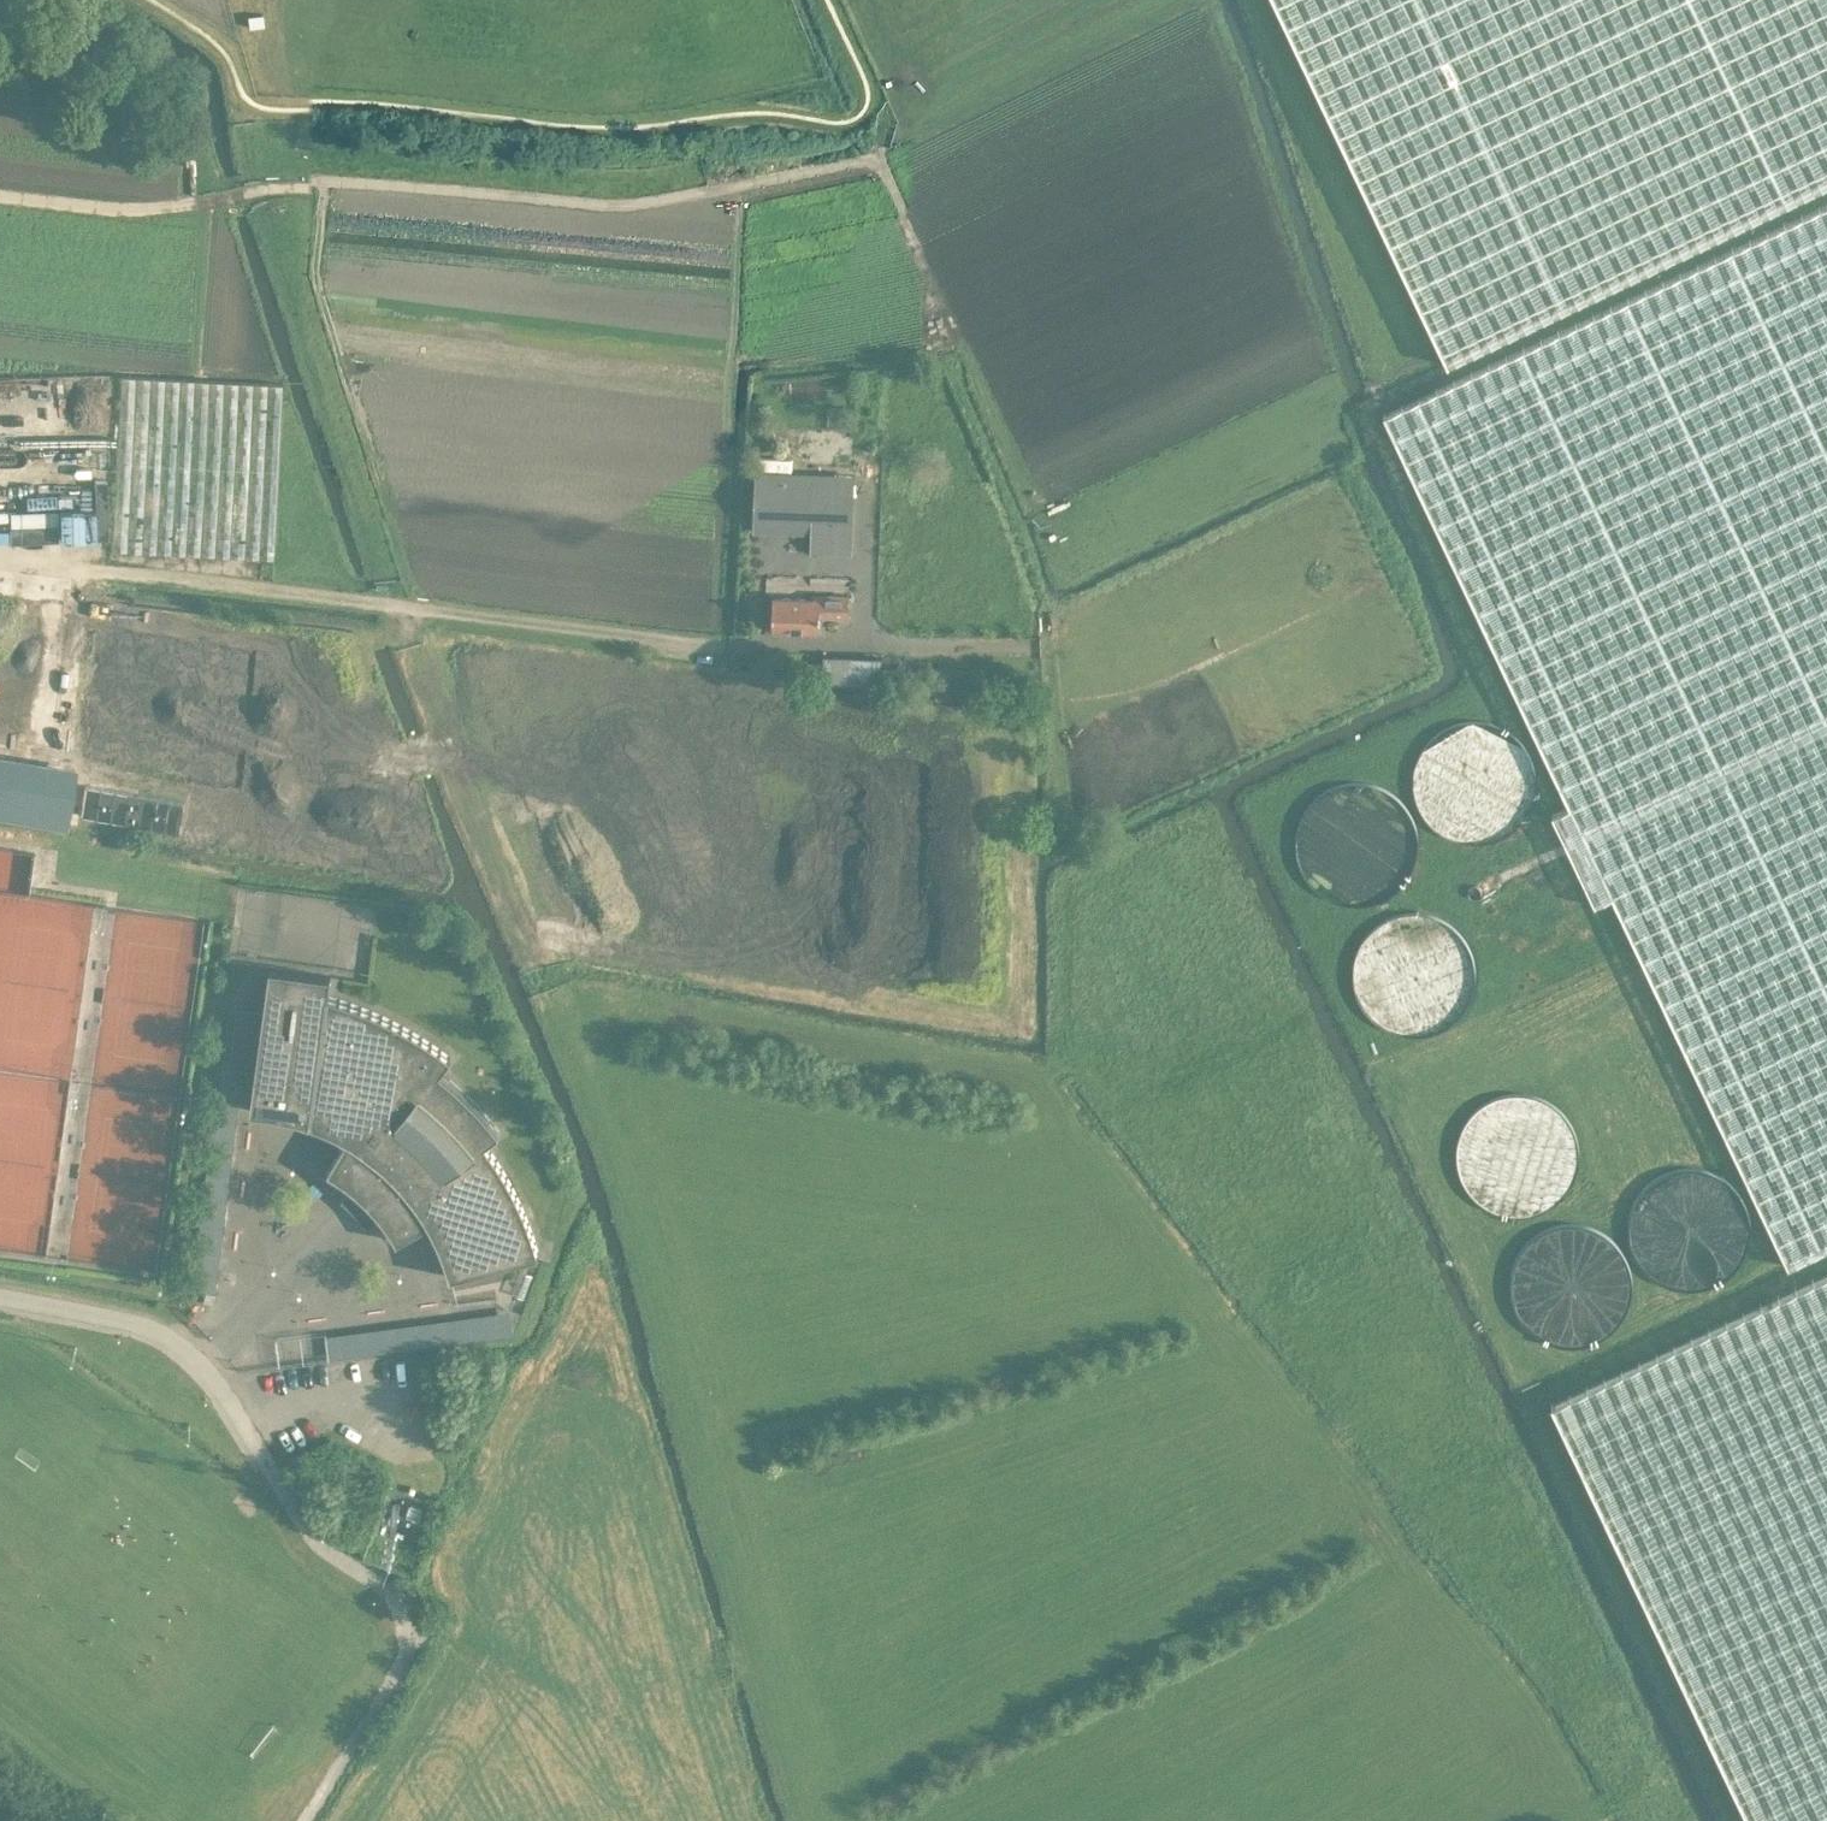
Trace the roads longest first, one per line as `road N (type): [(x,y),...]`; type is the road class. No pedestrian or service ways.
road 1 (track): [(0,189),(147,199),(329,179),(610,205),(870,161),(952,326)]
road 2 (unclassified): [(300,1820),(430,1614),(310,1526),(216,1373),(179,1335),(120,1311),(0,1289)]

